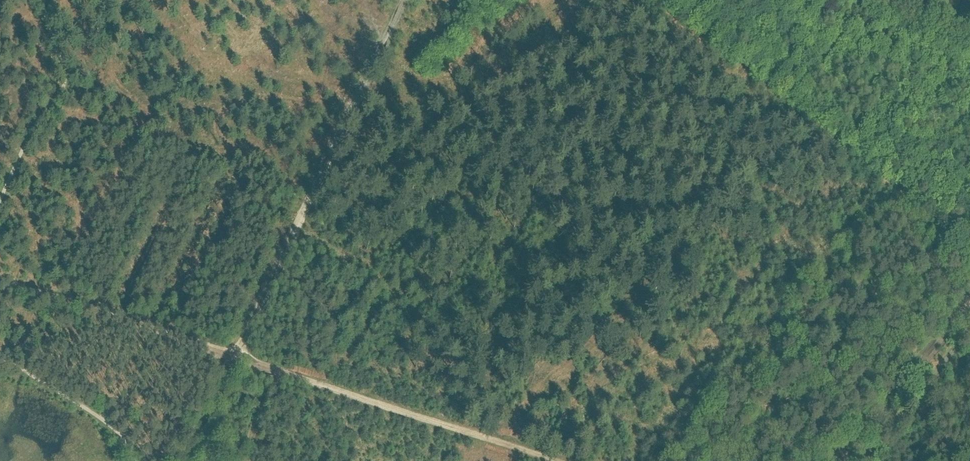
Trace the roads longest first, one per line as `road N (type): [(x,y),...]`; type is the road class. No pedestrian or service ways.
road 1 (track): [(553,460),(0,282)]
road 2 (track): [(969,304),(842,460)]

